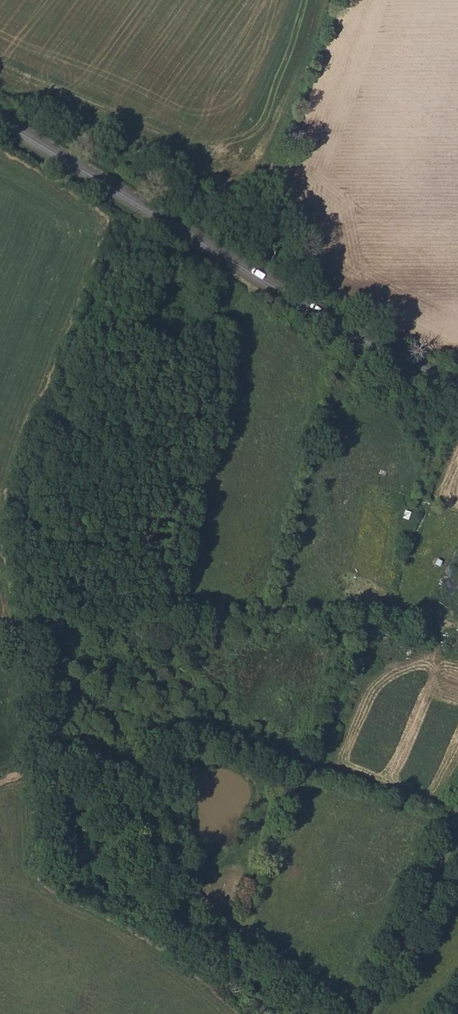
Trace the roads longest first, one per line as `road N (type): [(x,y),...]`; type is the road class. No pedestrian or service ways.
road 1 (secondary): [(457,383),(265,283),(0,122)]
road 2 (unclassified): [(457,826),(370,1013)]

